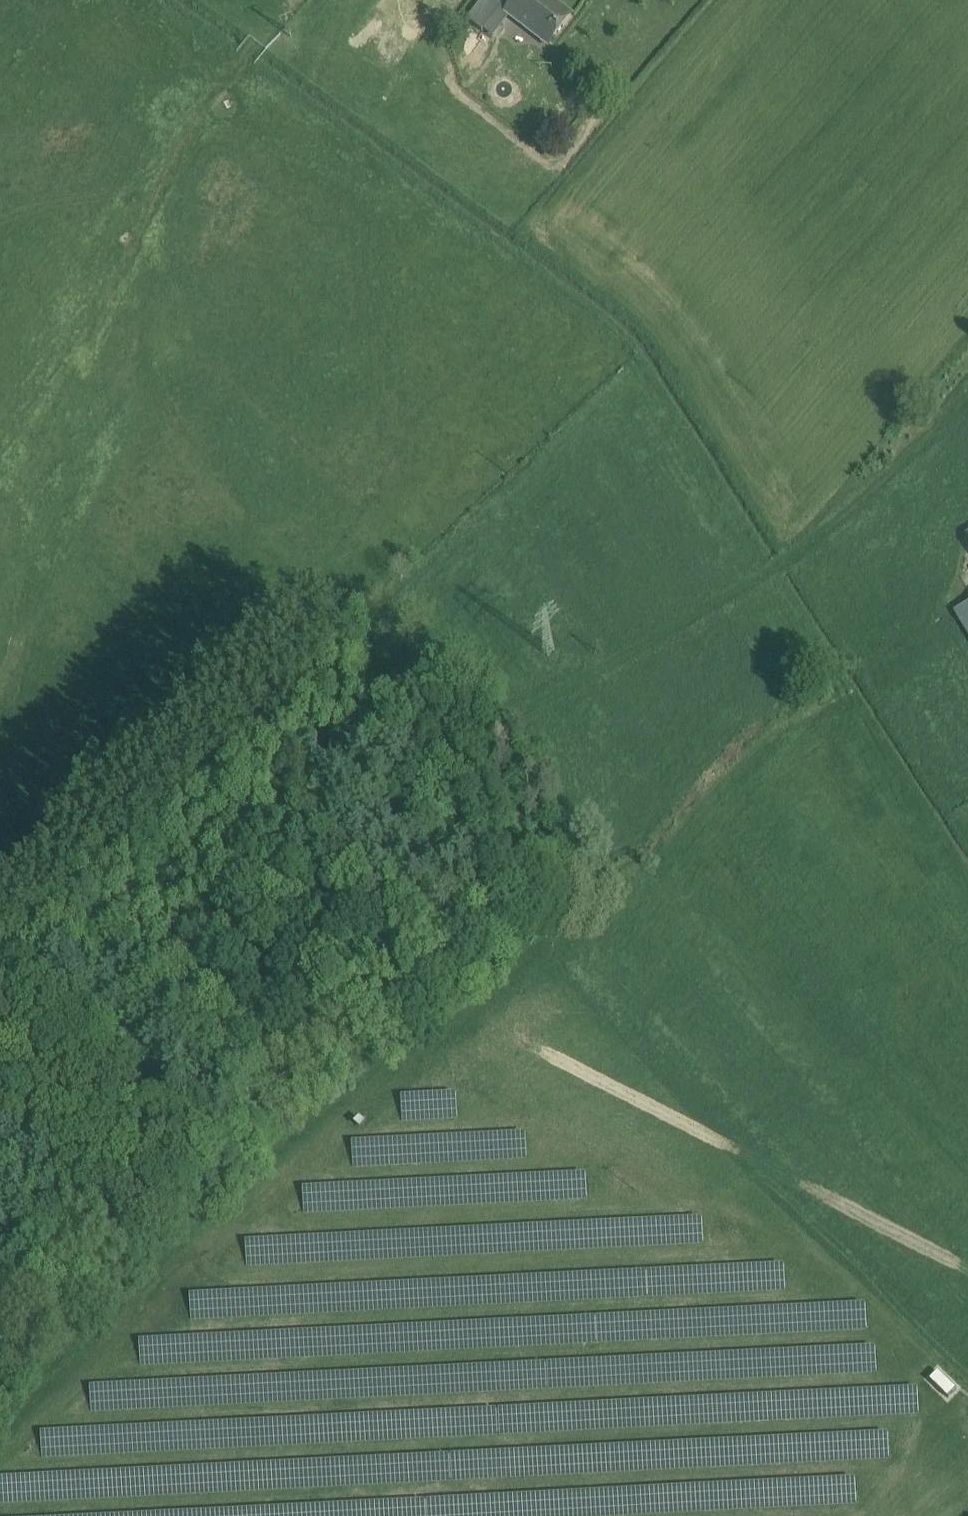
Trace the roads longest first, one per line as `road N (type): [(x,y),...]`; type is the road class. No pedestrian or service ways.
road 1 (track): [(0,702),(96,496),(89,394),(108,323),(163,187),(286,12)]

